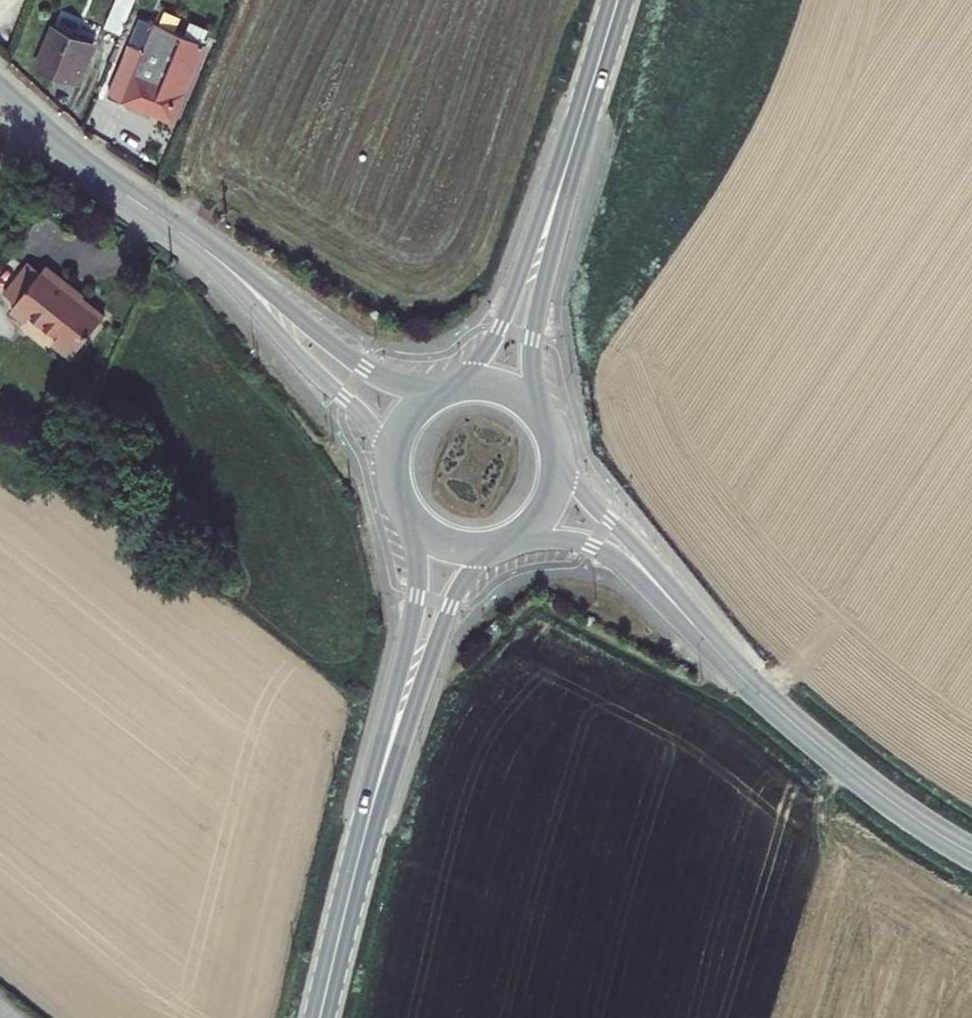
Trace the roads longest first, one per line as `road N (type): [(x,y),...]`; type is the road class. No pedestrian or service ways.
road 1 (tertiary): [(971,853),(812,739),(667,596)]
road 2 (primary): [(597,70),(499,330),(455,384)]
road 3 (primary): [(535,409),(535,324),(597,70)]
road 4 (primary): [(374,799),(457,588),(494,547)]
road 5 (primary): [(414,524),(415,595),(374,799)]
road 6 (tertiary): [(220,261),(0,92)]
road 7 (tertiary): [(220,261),(310,370),(369,422),(390,464)]
road 8 (tertiary): [(434,392),(365,367),(220,261)]
road 9 (primary): [(320,1017),(374,799)]
road 10 (tertiary): [(667,596),(640,549),(585,493),(555,448)]
road 11 (tertiary): [(509,541),(599,548),(667,596)]

